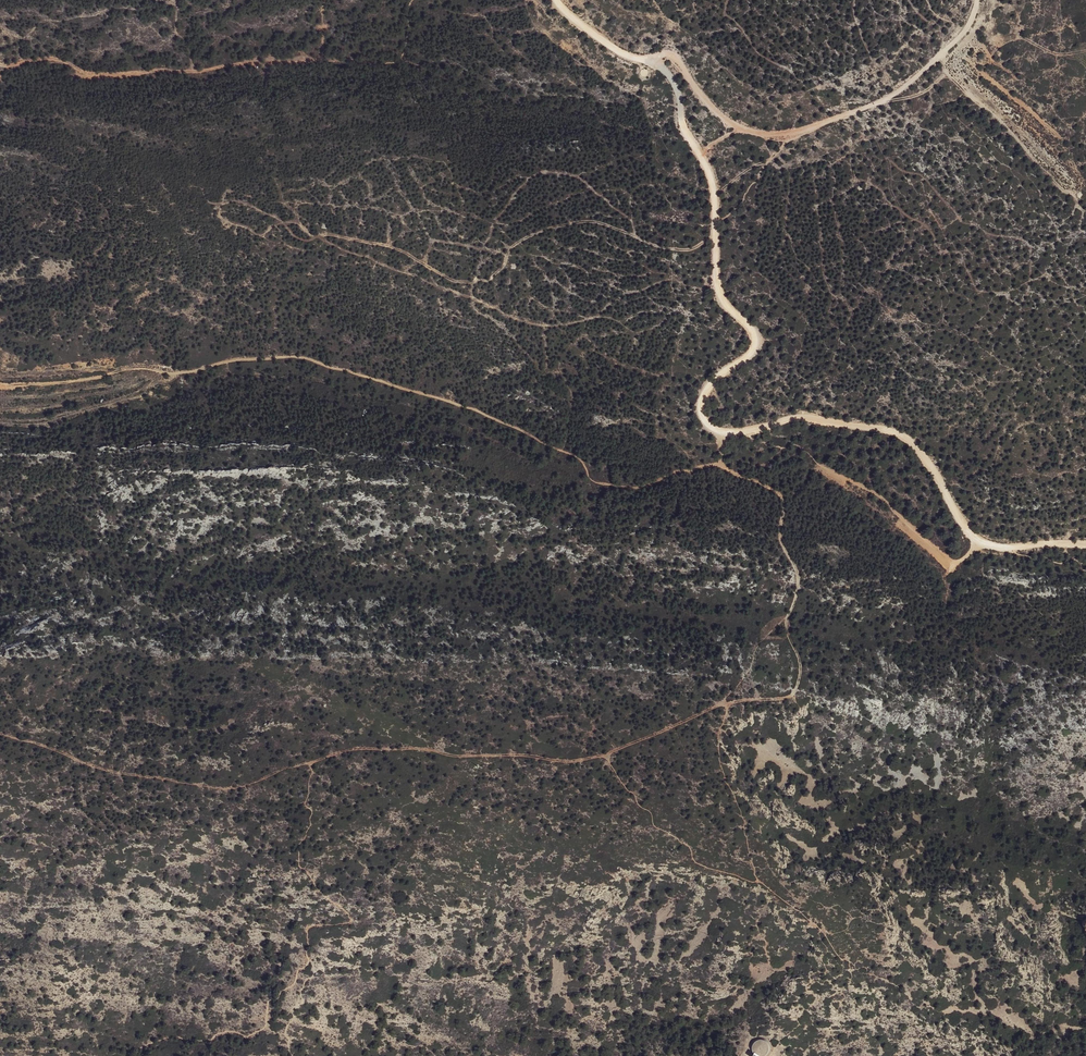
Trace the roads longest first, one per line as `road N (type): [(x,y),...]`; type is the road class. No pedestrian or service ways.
road 1 (track): [(719,432),(722,466),(780,495),(777,538),(799,590),(788,629),(802,682),(791,695),(724,704),(604,755),(570,761),(360,748),(221,789),(115,771),(0,734)]
road 2 (track): [(655,61),(673,83),(679,117),(710,172),(714,283),(756,332),(756,356),(721,375),(702,416),(719,432),(794,417),(877,426),(915,445),(978,541),(1085,545)]
road 3 (track): [(713,235),(688,251),(649,246),(596,222),(574,224),(528,238),(478,279),(323,234)]
road 4 (track): [(655,61),(675,67),(729,120),(790,137),(855,121),(901,93),(968,27),(979,0)]

